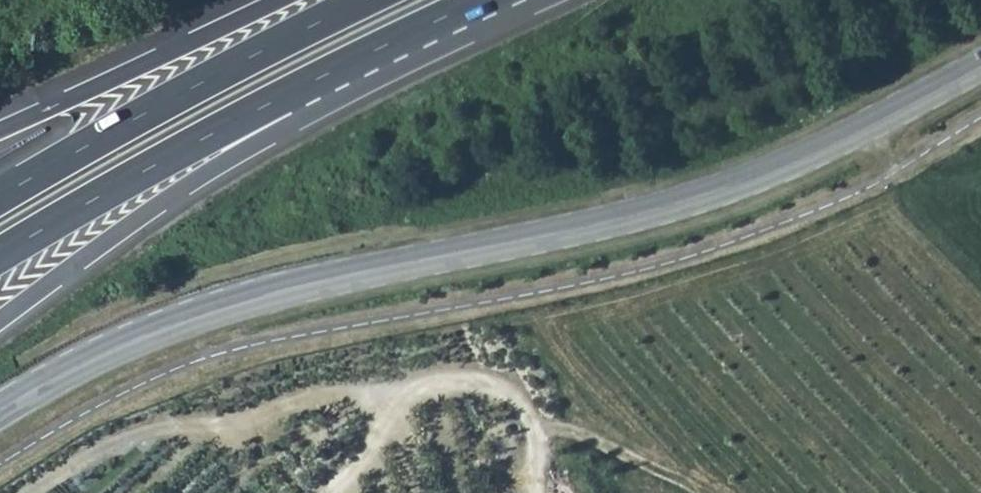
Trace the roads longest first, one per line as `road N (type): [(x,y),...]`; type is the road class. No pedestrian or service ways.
road 1 (secondary): [(980,64),(832,146),(749,180),(233,303),(127,341),(0,412)]
road 2 (trunk): [(0,321),(212,170),(416,63),(513,0)]
road 3 (trunk): [(0,260),(233,126),(489,0)]
road 4 (trunk): [(388,0),(0,203)]
road 5 (trunk): [(279,0),(0,128)]
road 6 (track): [(980,315),(886,218),(869,186)]

